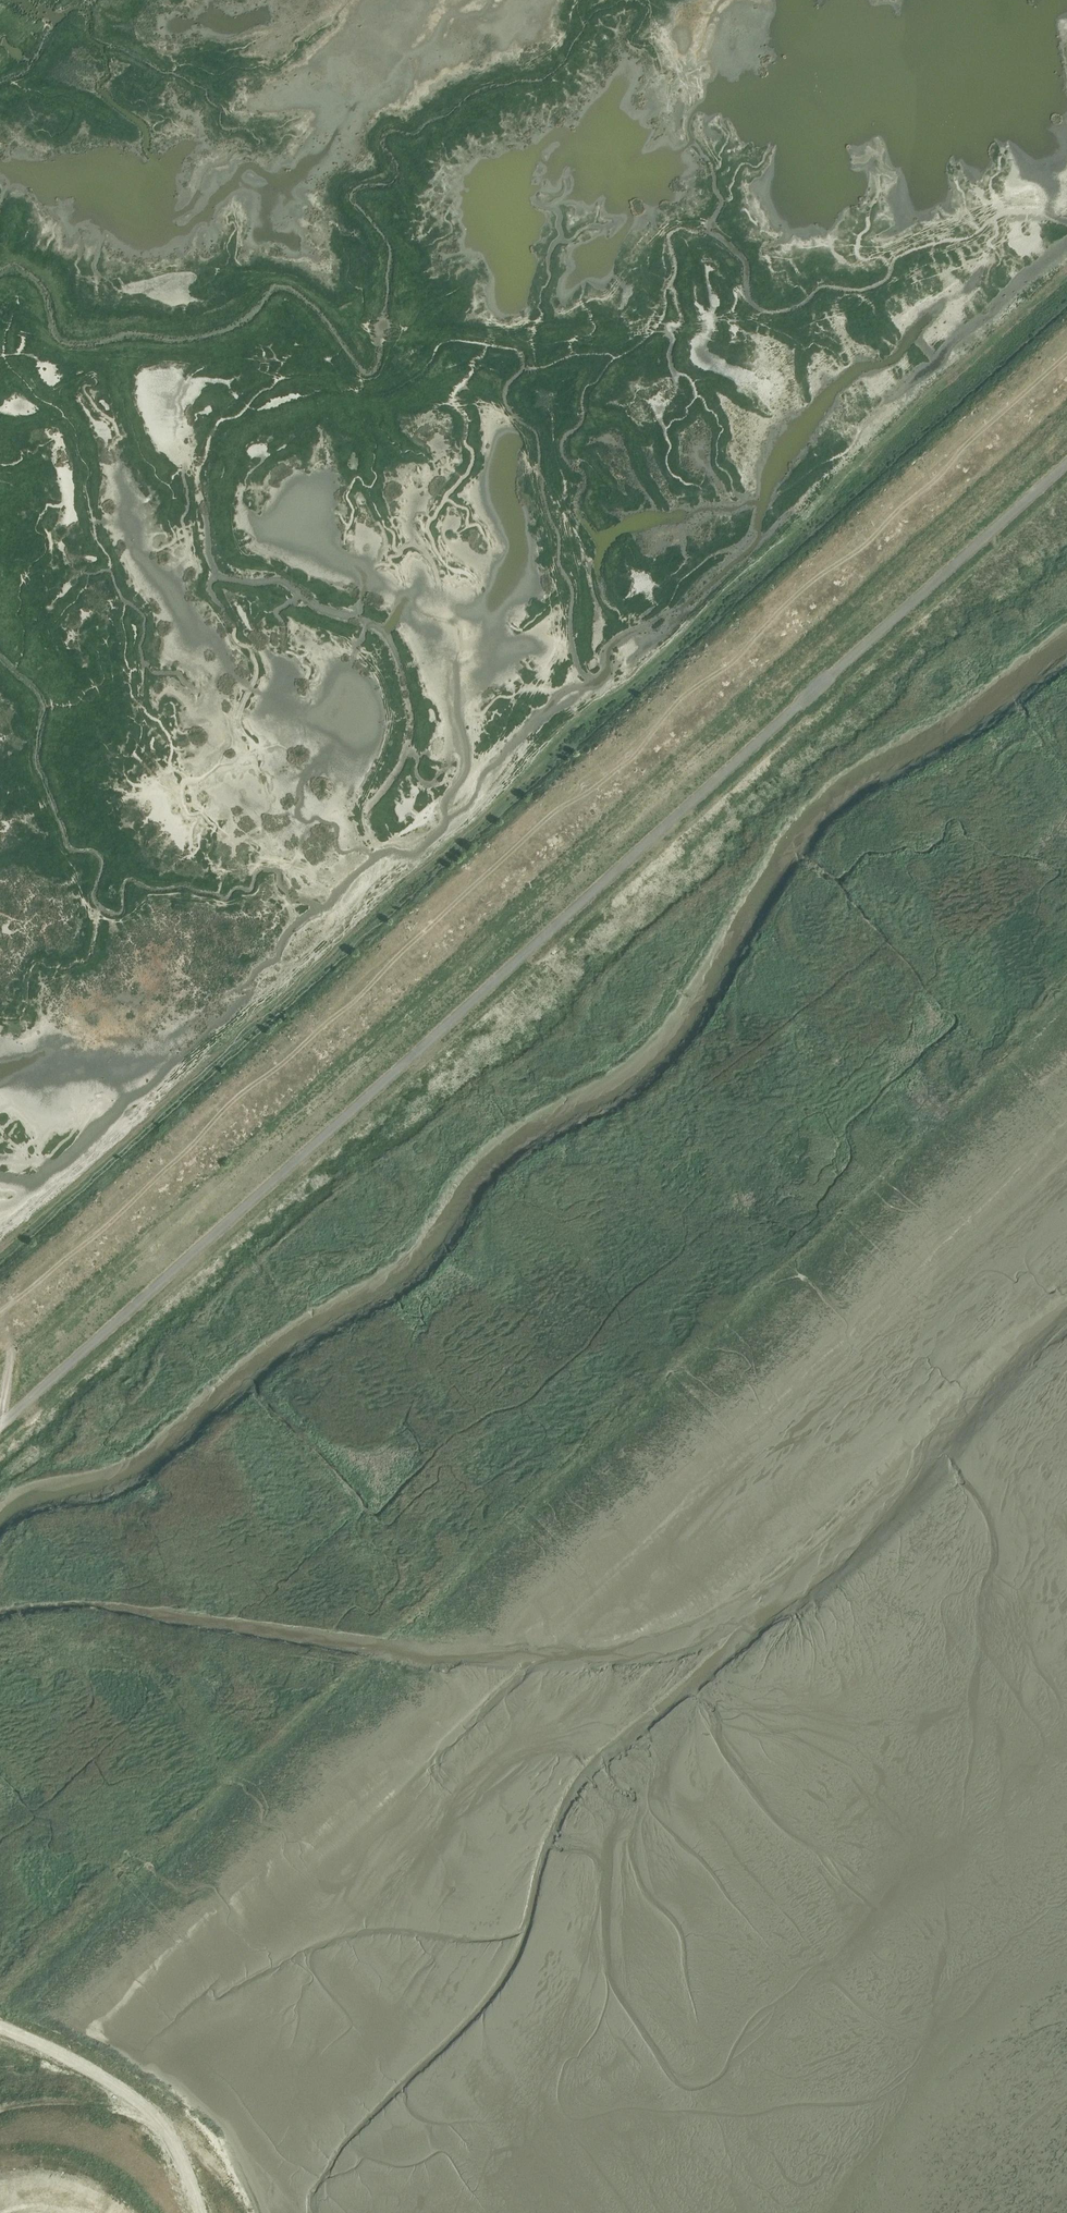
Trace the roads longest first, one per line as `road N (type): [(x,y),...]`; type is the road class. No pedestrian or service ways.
road 1 (track): [(0,1296),(1066,332)]
road 2 (track): [(195,2212),(157,2121),(115,2078),(66,2050),(0,2029)]

